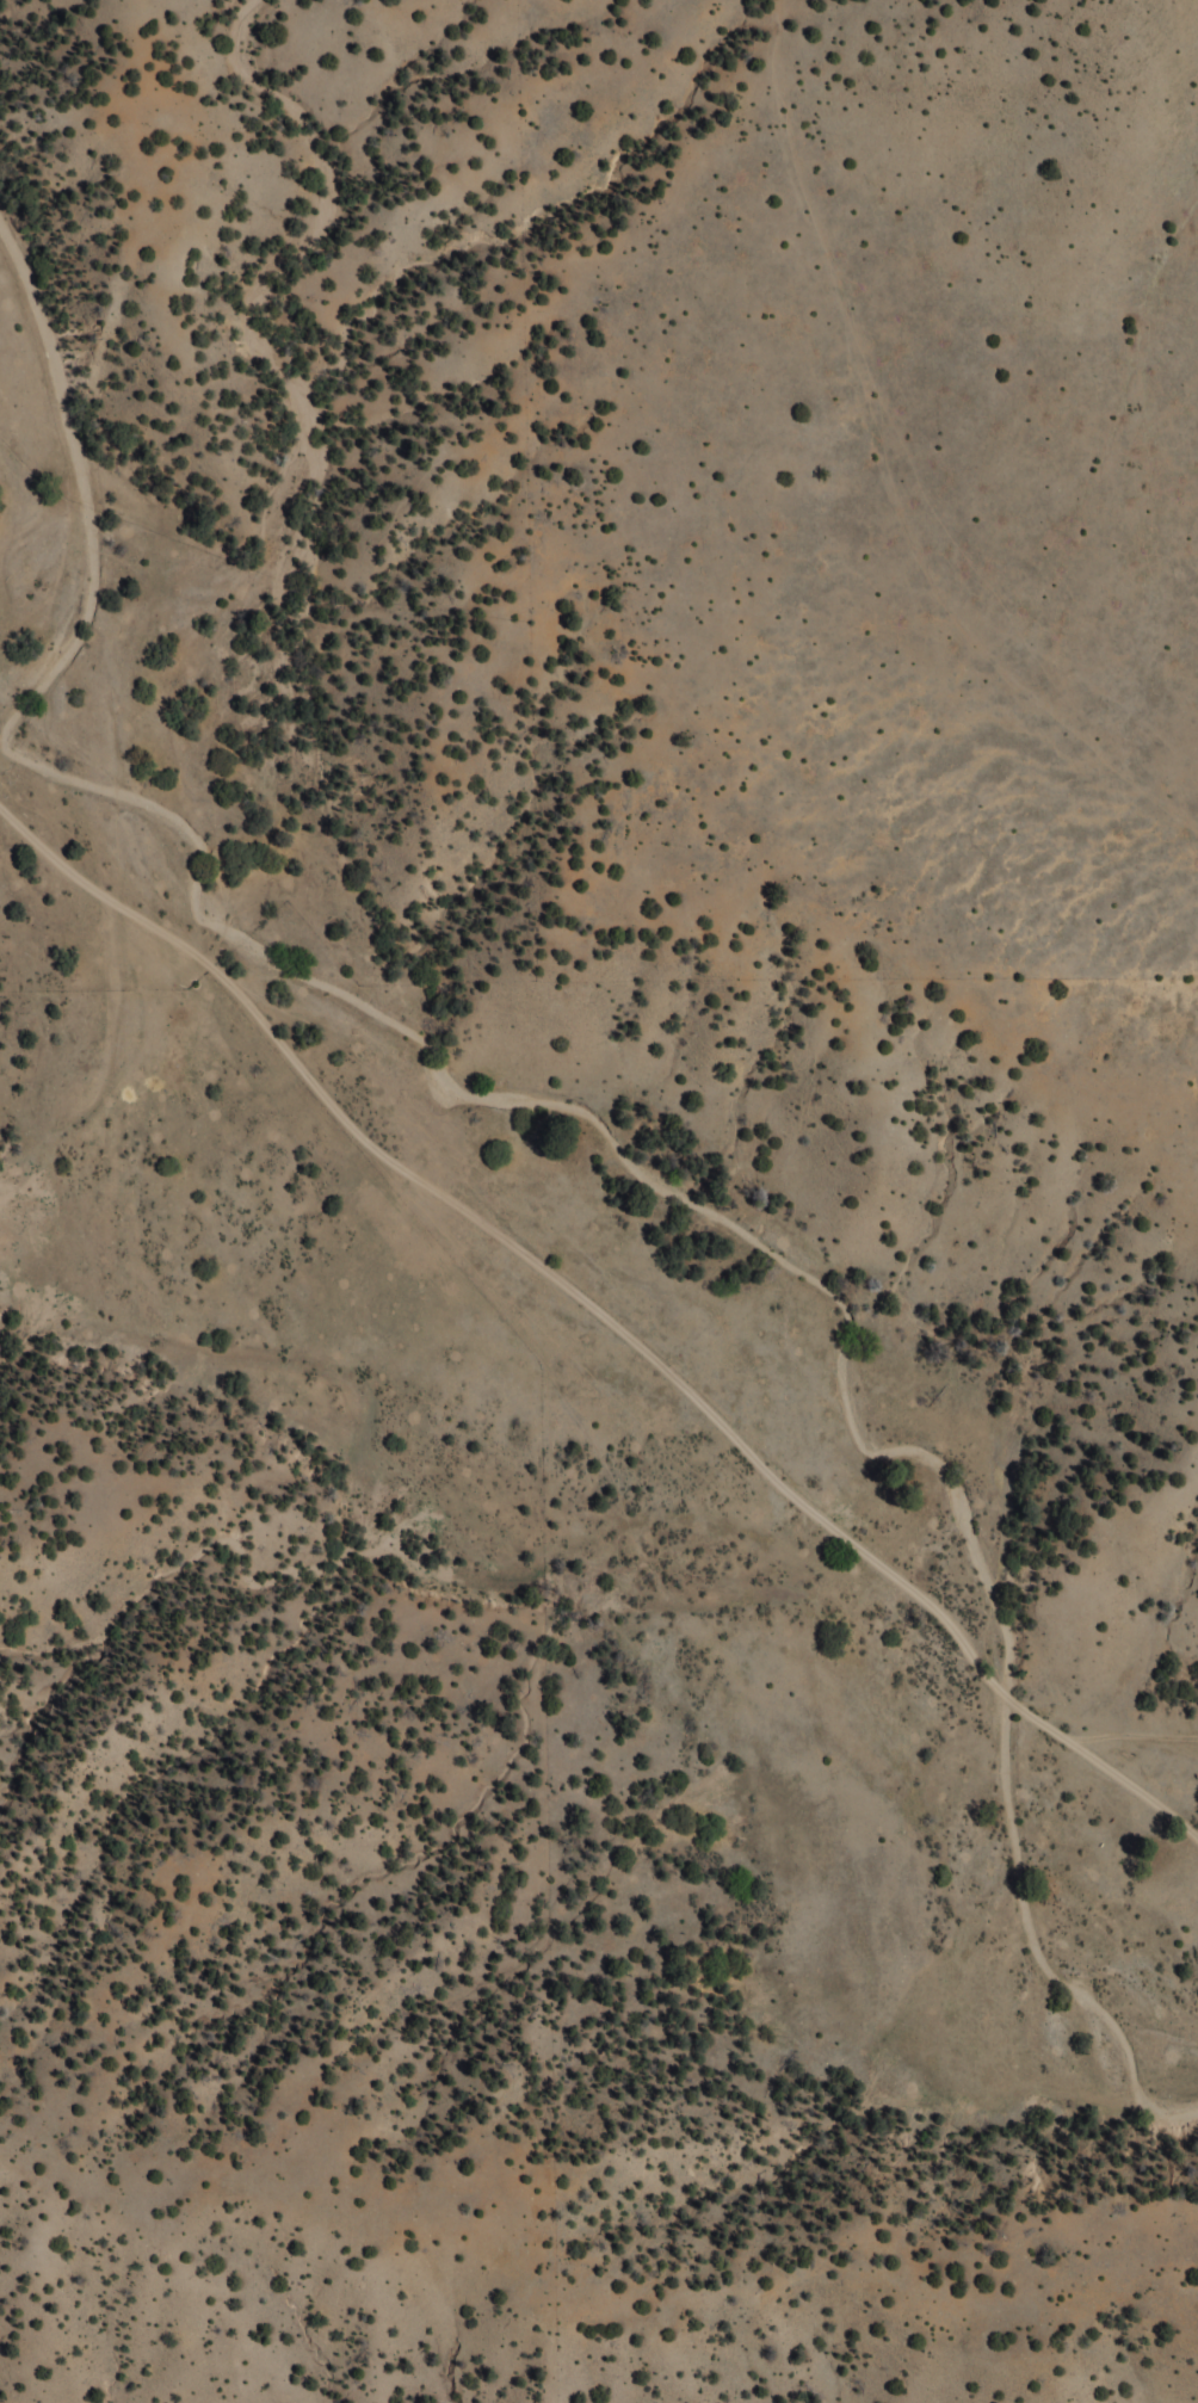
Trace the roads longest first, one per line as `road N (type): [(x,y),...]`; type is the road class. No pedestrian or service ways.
road 1 (tertiary): [(1197,1845),(1001,1695),(932,1607),(776,1485),(685,1391),(570,1291),(369,1149),(209,968),(68,876),(0,812)]
road 2 (track): [(1197,829),(1006,679),(947,610),(902,531),(845,378),(840,320),(820,246),(795,203),(776,140),(765,0)]

